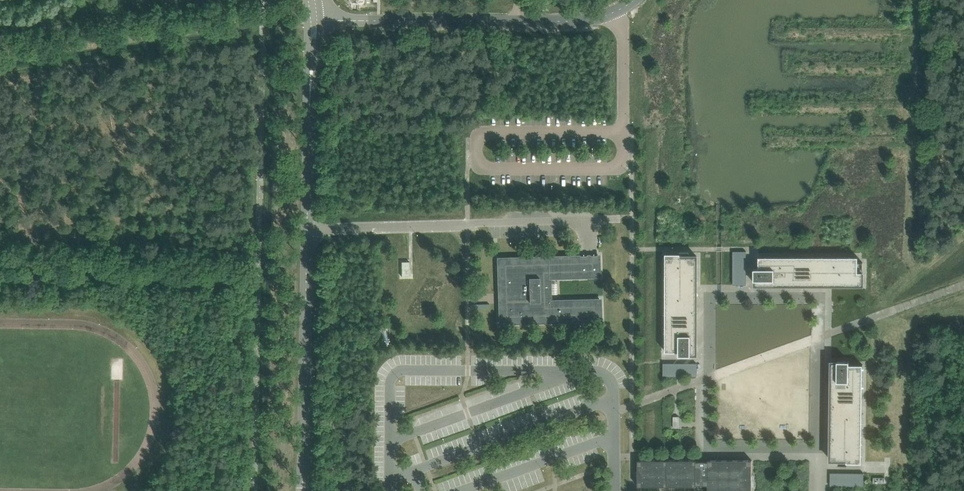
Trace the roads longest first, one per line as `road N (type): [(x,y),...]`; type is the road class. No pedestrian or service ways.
road 1 (unclassified): [(303,490),(312,20)]
road 2 (unclassified): [(633,0),(574,21),(312,20)]

